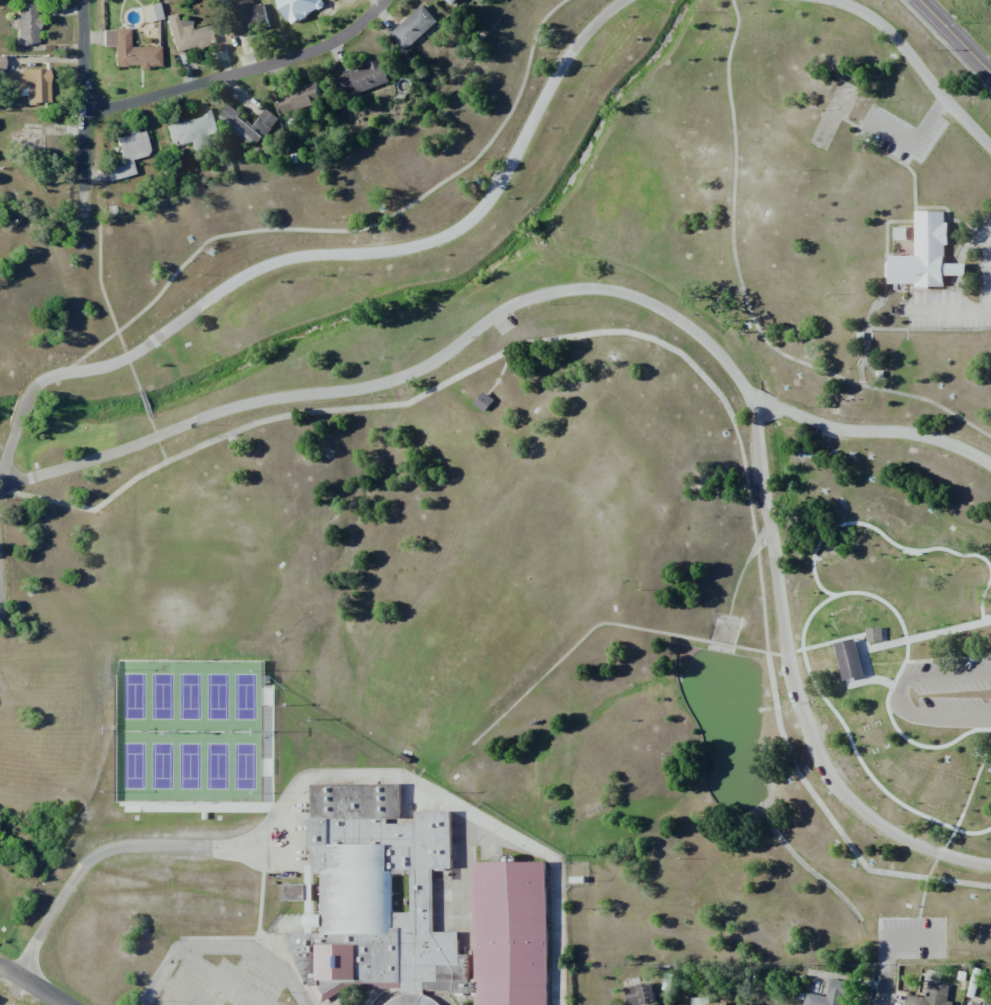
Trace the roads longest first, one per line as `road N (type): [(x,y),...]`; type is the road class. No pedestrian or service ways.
road 1 (residential): [(385,0),(341,43),(86,115)]
road 2 (residential): [(84,214),(84,0)]

